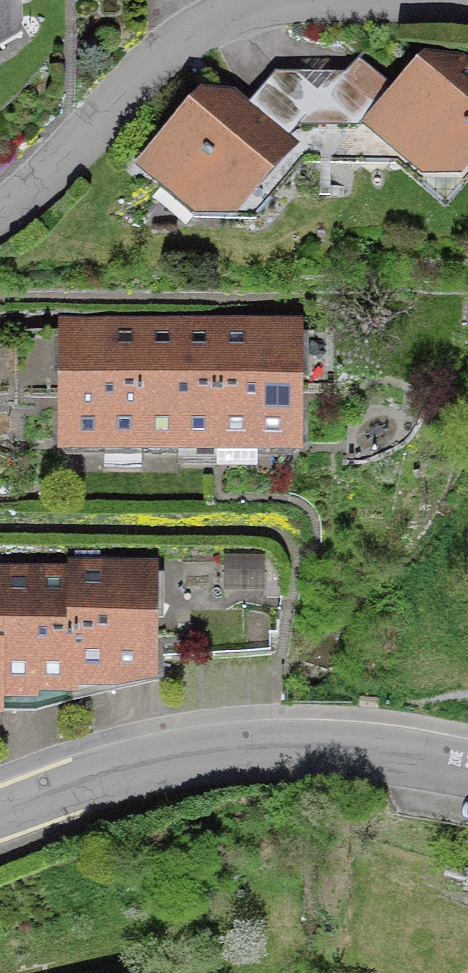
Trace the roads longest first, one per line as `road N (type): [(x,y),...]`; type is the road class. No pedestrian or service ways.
road 1 (residential): [(0,834),(170,768),(325,749),(467,770)]
road 2 (residential): [(280,0),(197,28),(152,62),(0,213)]

